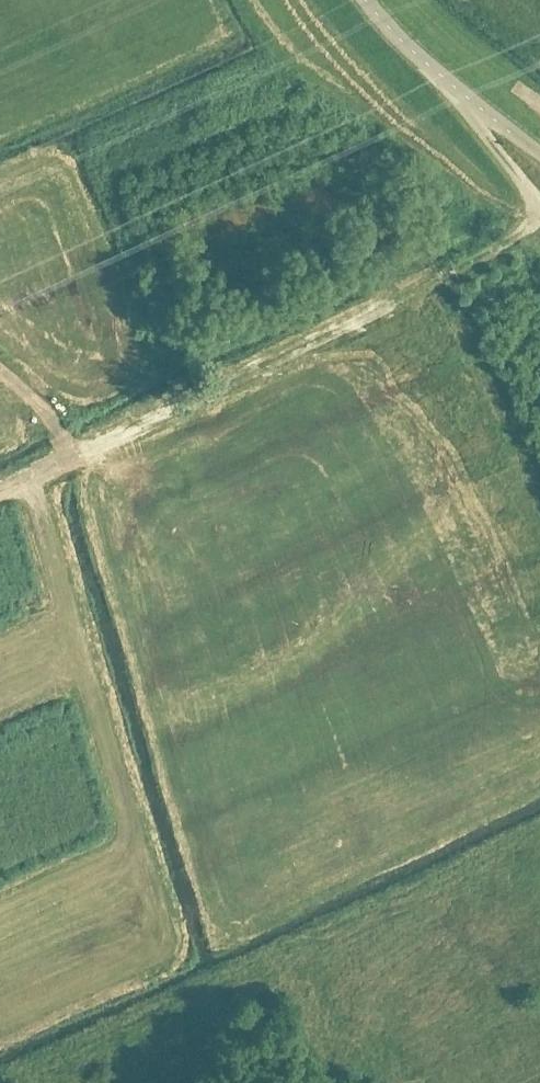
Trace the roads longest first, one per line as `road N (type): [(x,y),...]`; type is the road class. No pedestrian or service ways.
road 1 (track): [(0,488),(490,254),(539,215)]
road 2 (unclassified): [(539,213),(453,88)]
road 3 (unclassified): [(453,88),(364,0)]

